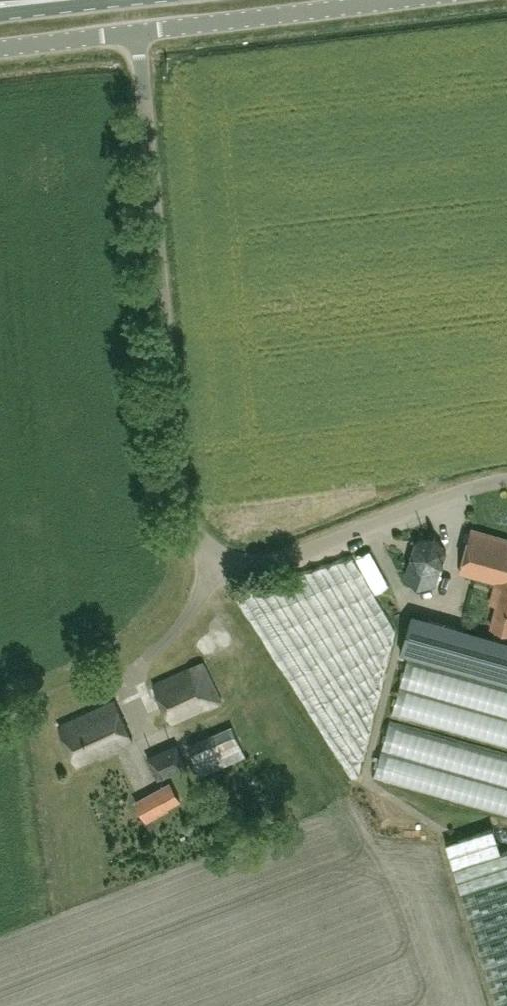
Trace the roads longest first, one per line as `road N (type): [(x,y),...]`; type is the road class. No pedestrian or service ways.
road 1 (unclassified): [(506,479),(274,560),(230,564),(207,550),(179,471),(135,33)]
road 2 (unclassified): [(402,0),(135,33)]
road 3 (unclassified): [(135,33),(0,49)]

